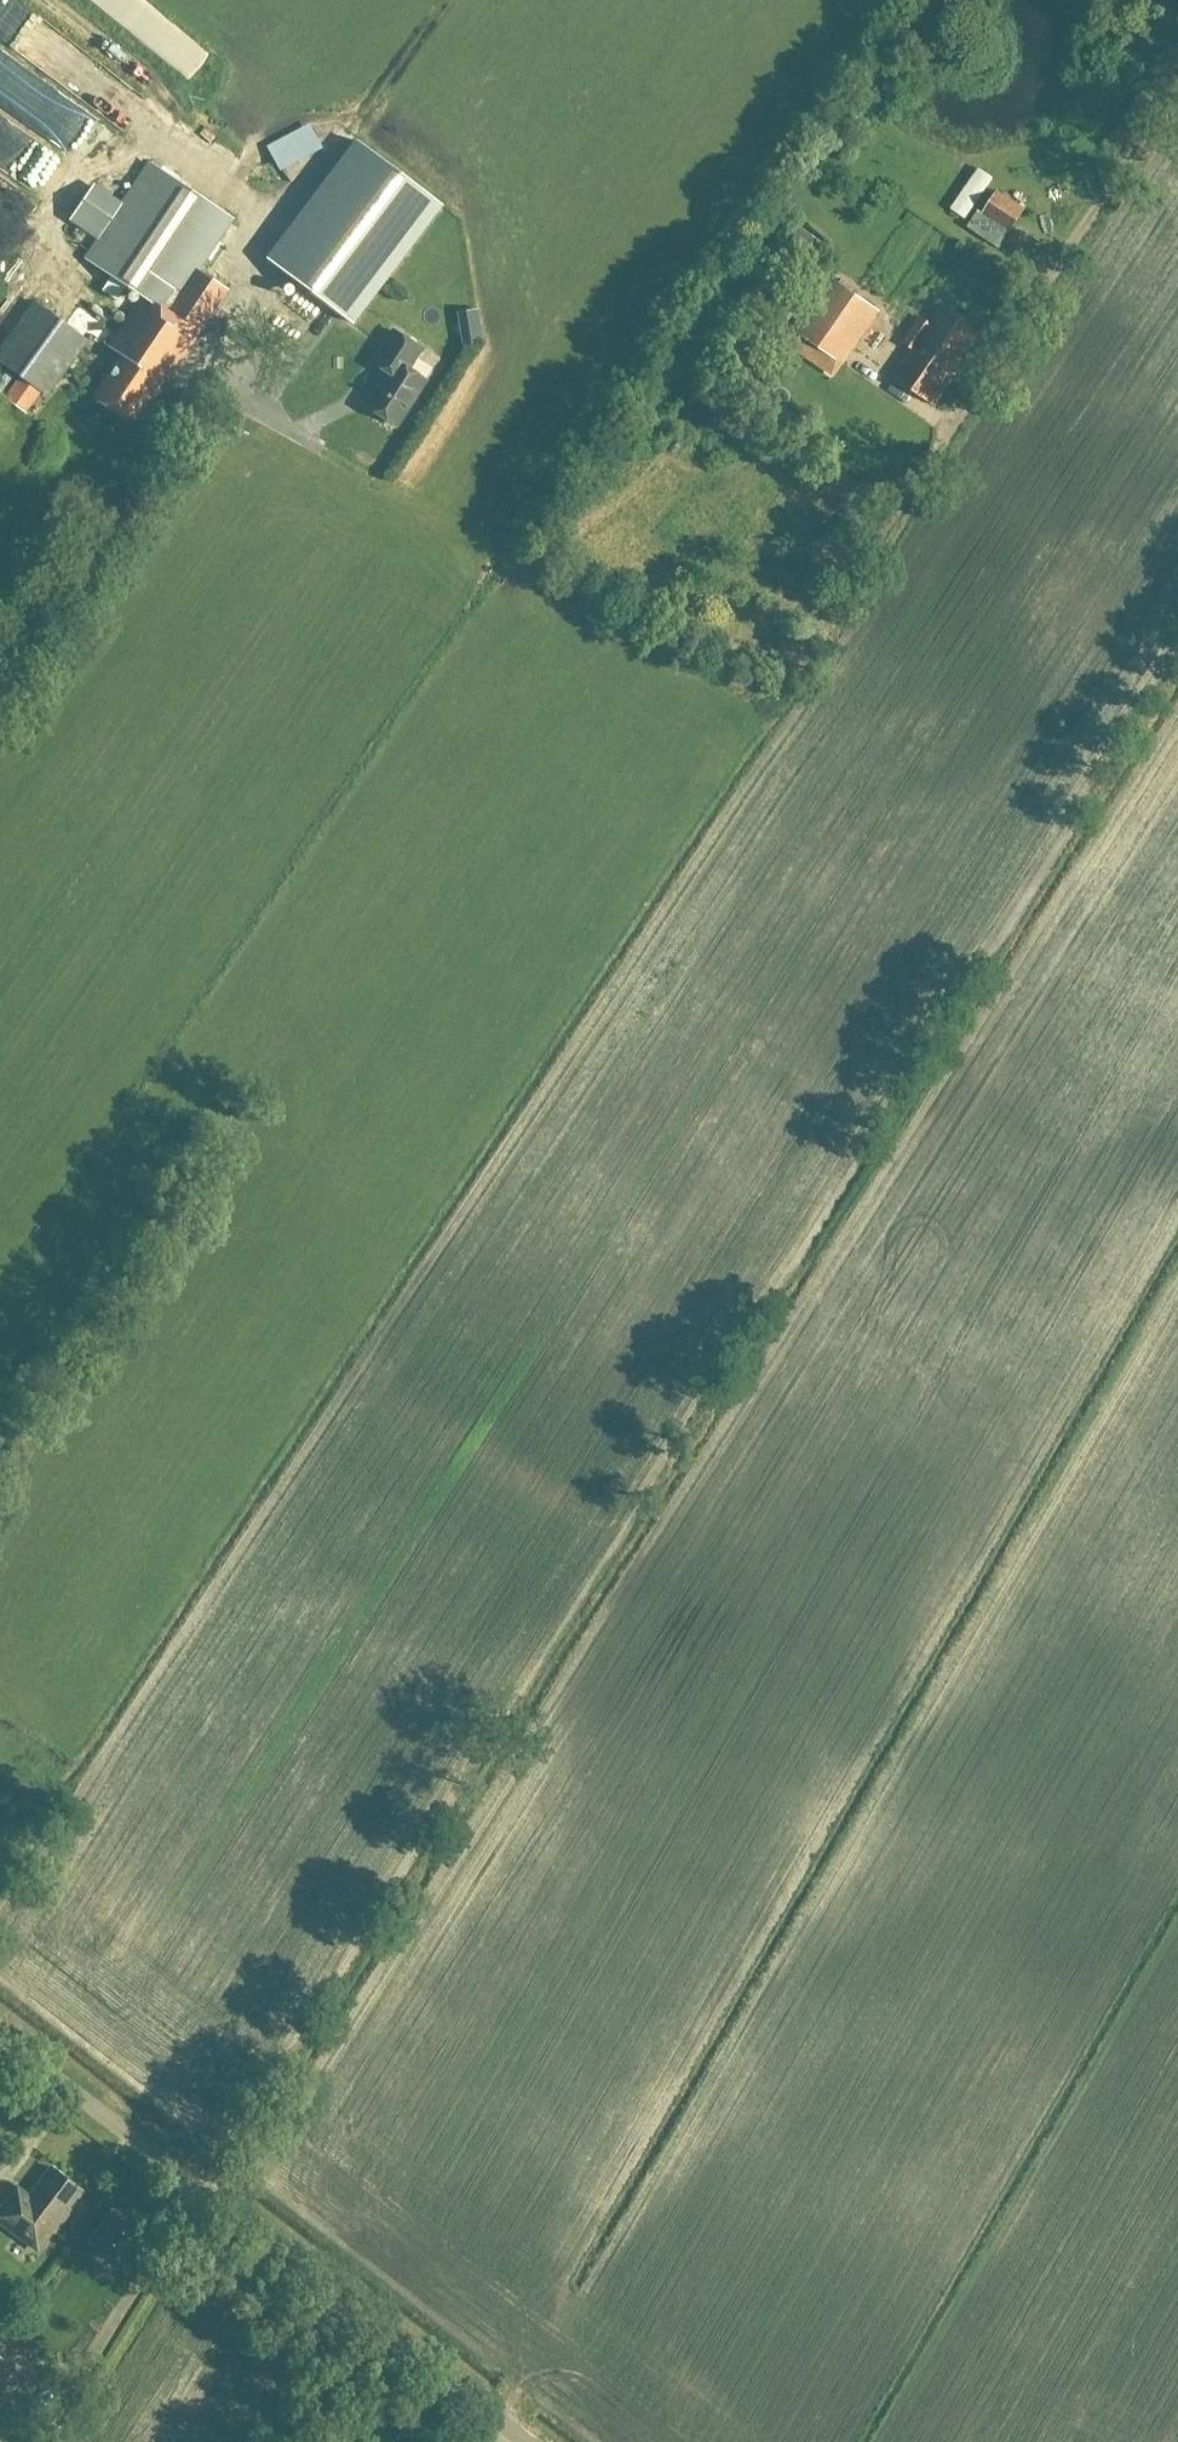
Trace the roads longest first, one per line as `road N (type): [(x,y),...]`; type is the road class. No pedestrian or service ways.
road 1 (unclassified): [(515,2441),(0,2043)]

